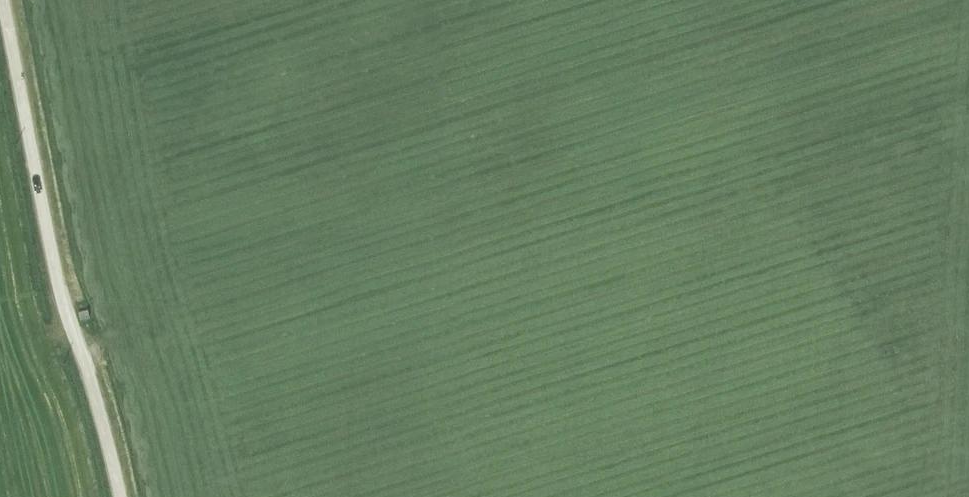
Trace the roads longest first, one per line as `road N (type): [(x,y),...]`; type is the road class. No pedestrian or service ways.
road 1 (unclassified): [(119,496),(32,176),(0,1)]

